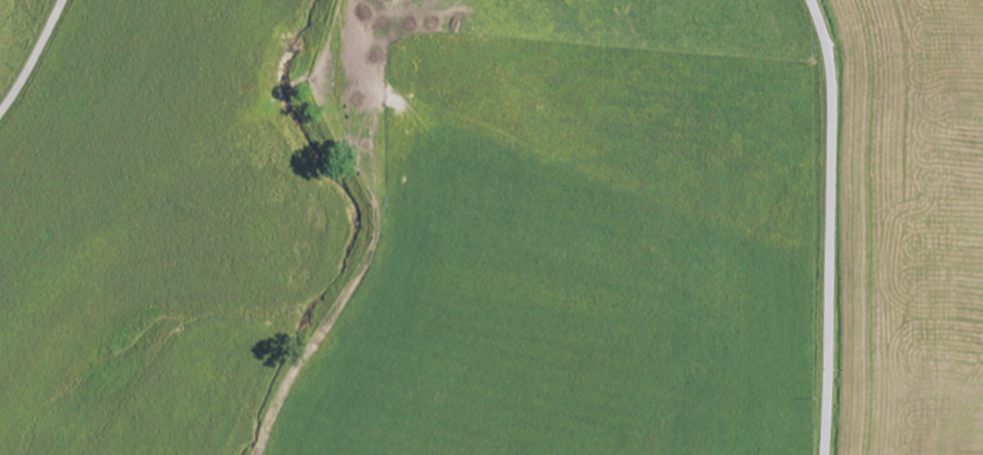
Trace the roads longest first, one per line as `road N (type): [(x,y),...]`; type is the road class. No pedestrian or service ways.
road 1 (tertiary): [(824,454),(831,103),(810,0)]
road 2 (residential): [(0,111),(64,0)]

